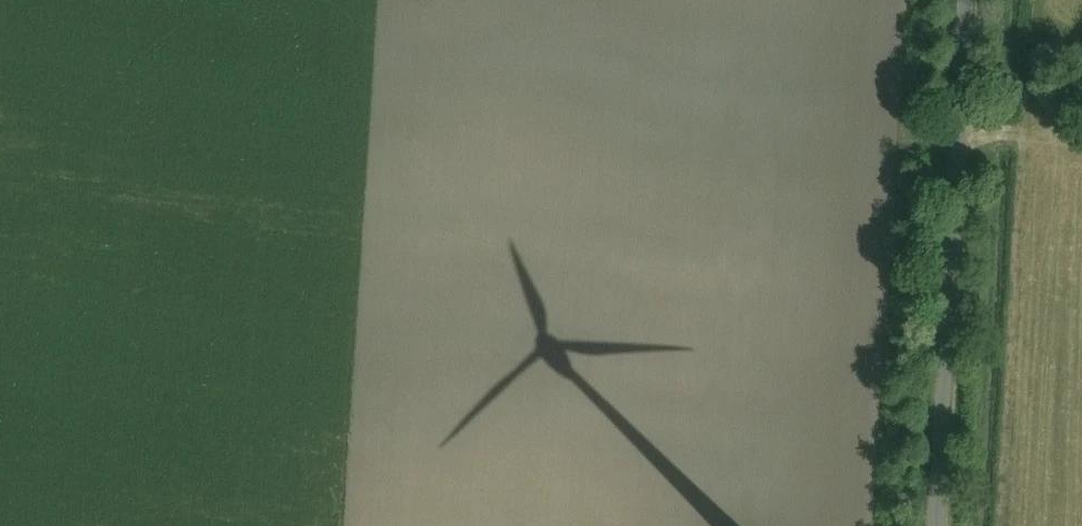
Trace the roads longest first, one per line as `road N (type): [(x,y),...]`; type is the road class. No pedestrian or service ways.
road 1 (track): [(962,0),(933,525)]

